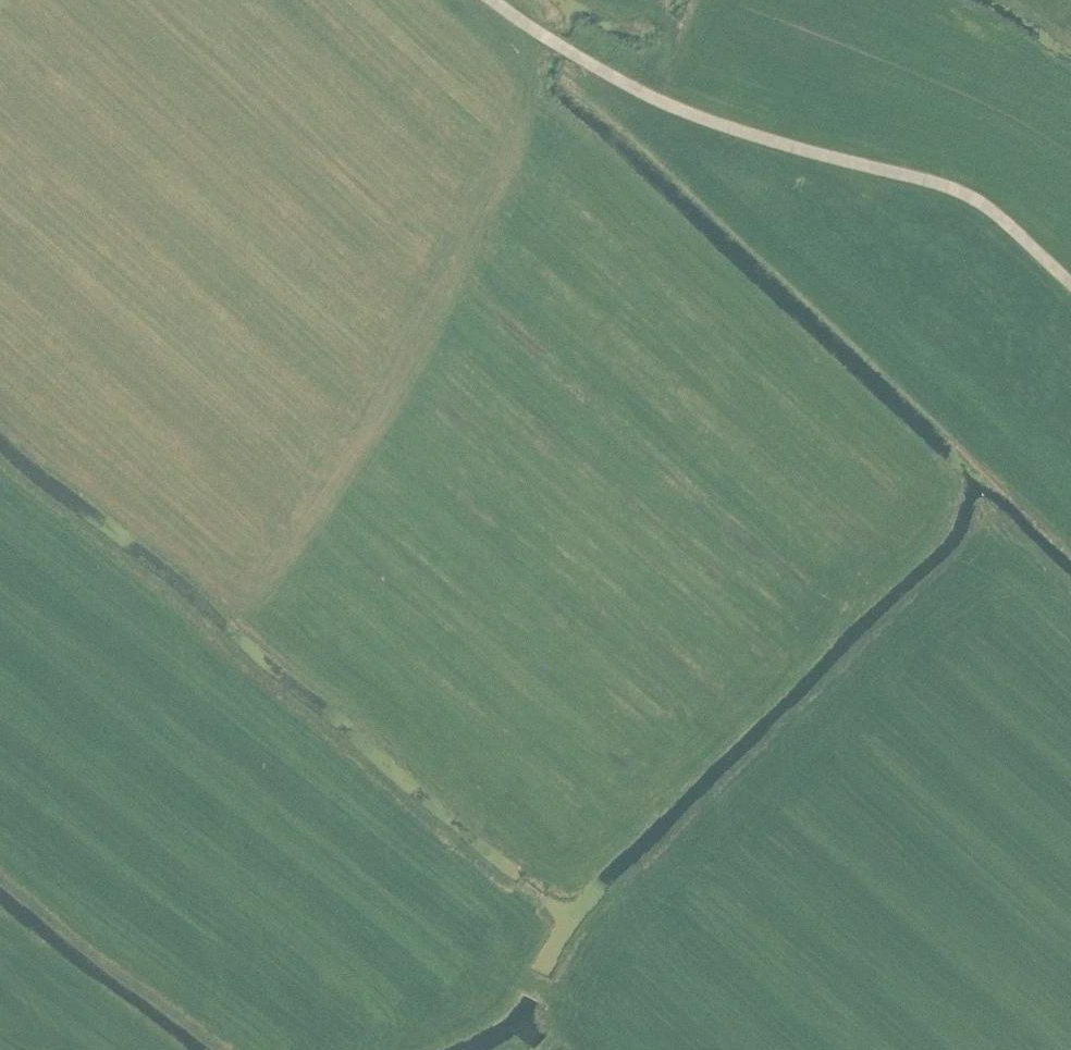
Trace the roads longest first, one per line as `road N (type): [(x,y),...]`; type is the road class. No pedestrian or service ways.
road 1 (track): [(492,0),(594,67),(692,115),(975,198),(1070,282)]

